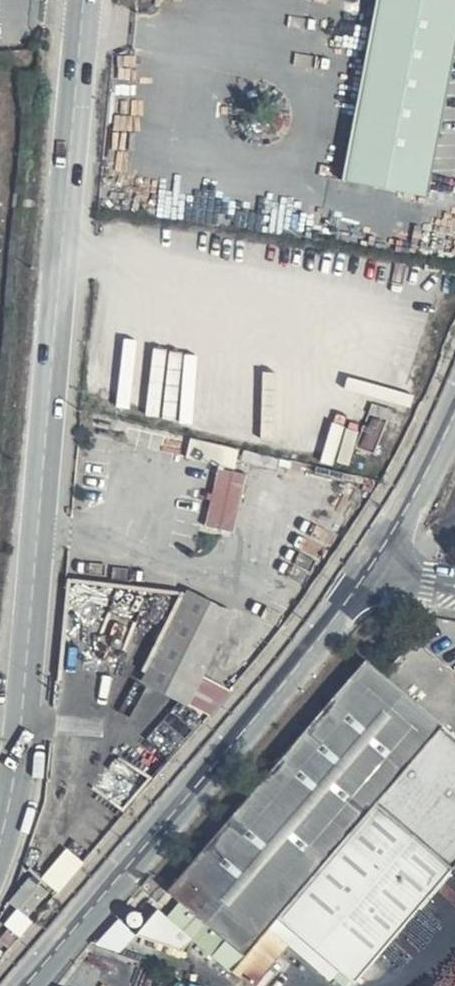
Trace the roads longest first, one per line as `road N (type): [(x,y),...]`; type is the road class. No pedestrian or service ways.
road 1 (unclassified): [(0,841),(34,604),(84,0)]
road 2 (unclassified): [(24,985),(367,574)]
road 3 (unclassified): [(367,574),(454,422)]

